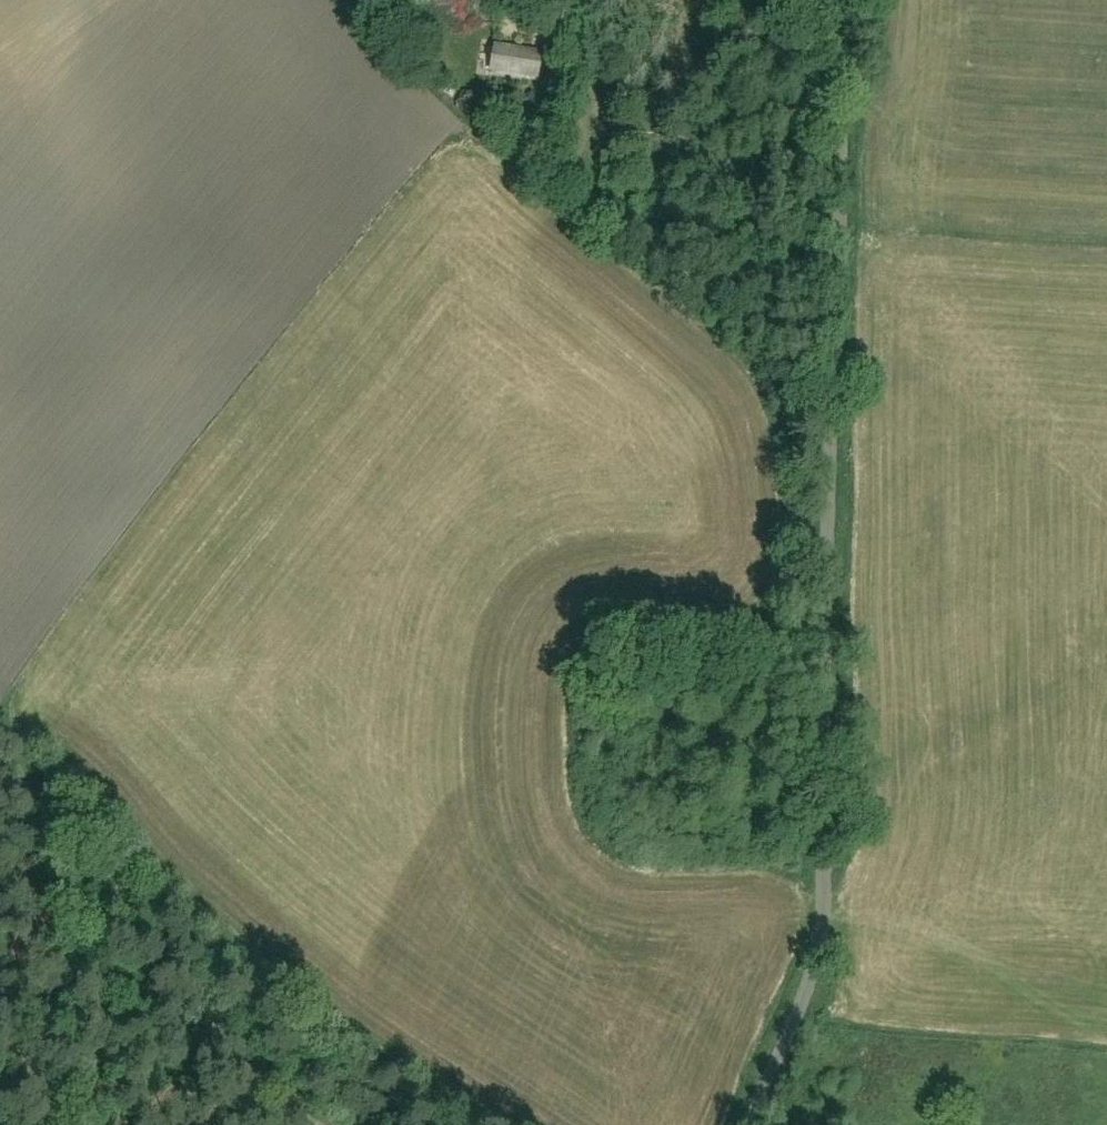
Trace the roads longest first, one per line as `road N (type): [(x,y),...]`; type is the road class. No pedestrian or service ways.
road 1 (residential): [(747,1124),(830,933),(848,199),(843,57)]
road 2 (track): [(407,1124),(0,827)]

